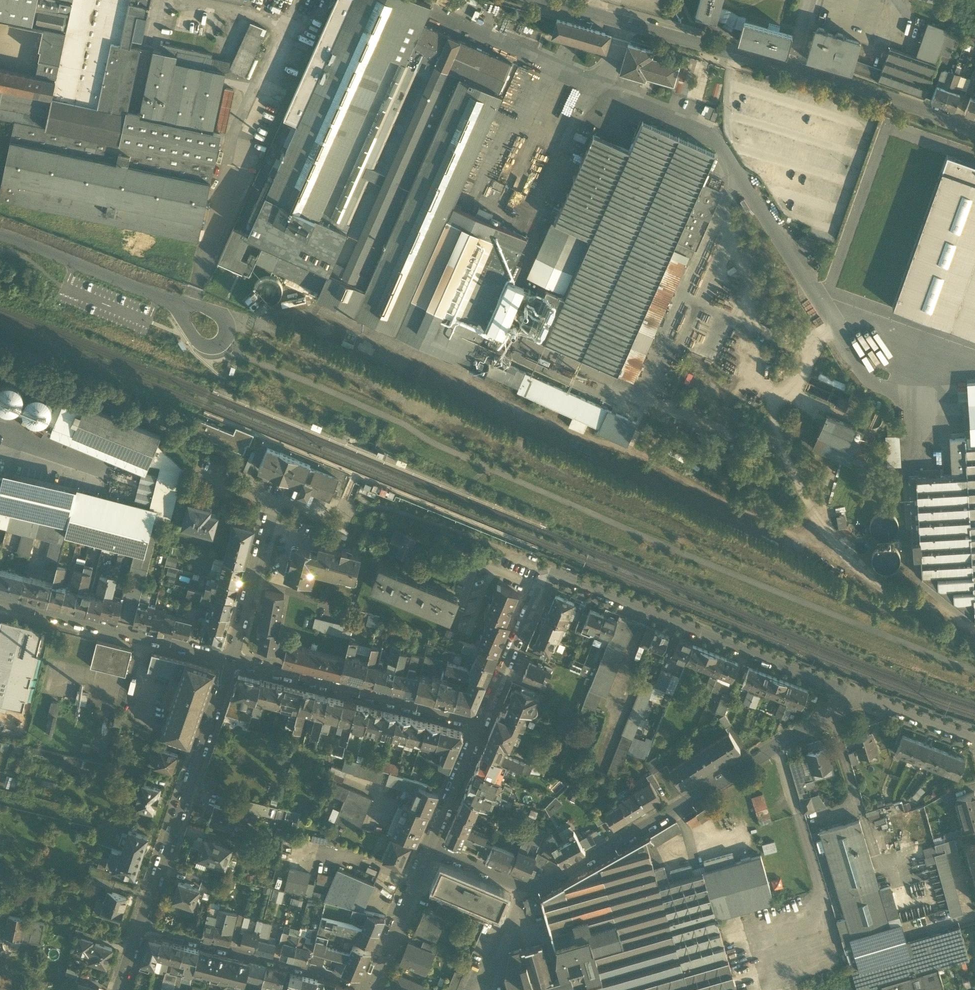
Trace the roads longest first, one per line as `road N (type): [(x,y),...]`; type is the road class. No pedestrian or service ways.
road 1 (residential): [(484,726),(556,580),(861,700)]
road 2 (residential): [(436,848),(519,885),(547,885),(861,700)]
road 3 (residential): [(545,0),(974,129)]
road 4 (residential): [(139,927),(228,661)]
road 5 (residential): [(228,661),(484,726)]
road 6 (residential): [(139,927),(371,985)]
road 7 (residential): [(0,601),(228,661)]
road 8 (residential): [(228,661),(275,503),(233,486)]
road 9 (residential): [(371,985),(436,848)]
road 10 (residential): [(436,848),(484,726)]
road 11 (residential): [(861,700),(974,742)]

